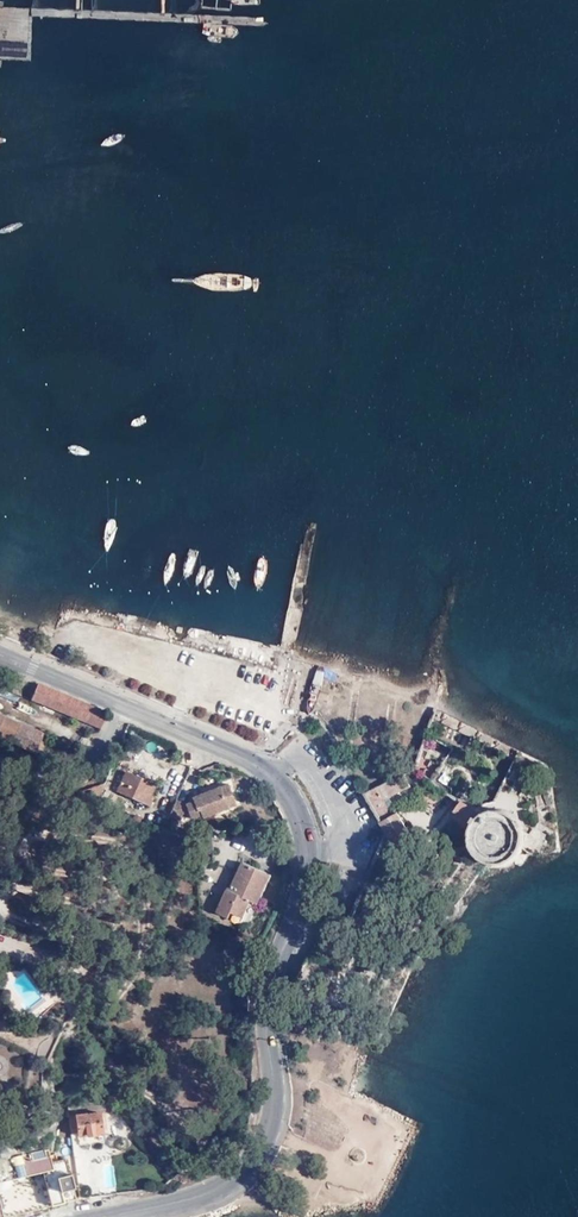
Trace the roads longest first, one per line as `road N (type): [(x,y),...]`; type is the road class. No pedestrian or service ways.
road 1 (secondary): [(108,1216),(206,1193),(257,1151),(273,1090),(266,992),(306,853),(301,819),(275,774),(120,705)]
road 2 (residential): [(120,705),(86,781),(48,785),(0,763)]
road 3 (secondary): [(120,705),(0,653)]

